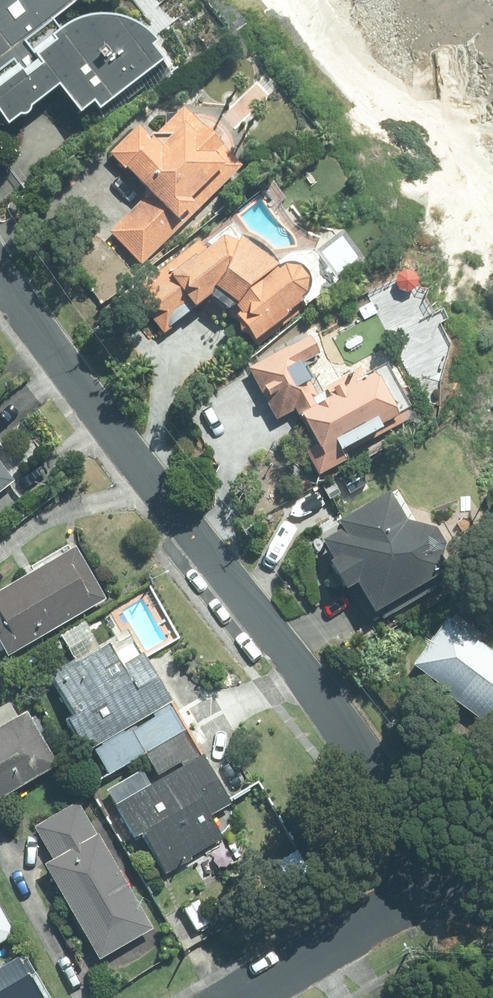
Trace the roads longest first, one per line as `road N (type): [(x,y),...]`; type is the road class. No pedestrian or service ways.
road 1 (residential): [(0,281),(452,871)]
road 2 (residential): [(452,871),(234,997)]

